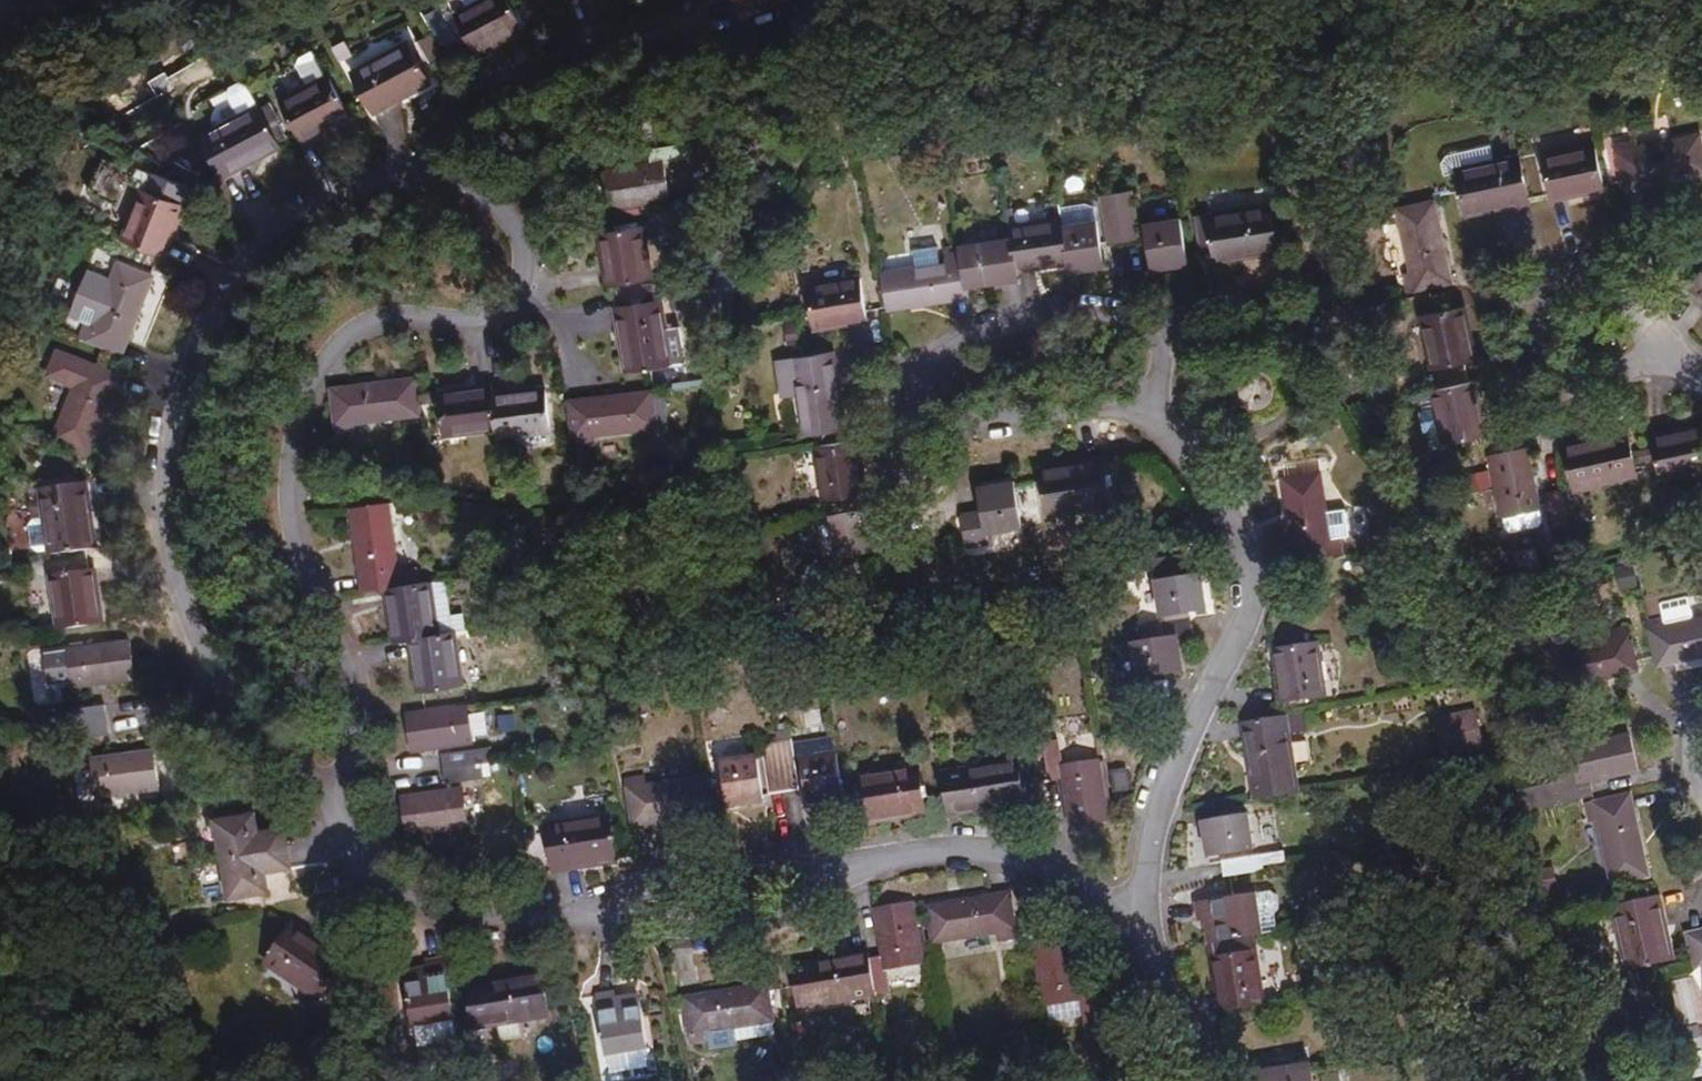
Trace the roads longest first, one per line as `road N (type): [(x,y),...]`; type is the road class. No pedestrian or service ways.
road 1 (residential): [(337,812),(352,719),(347,673),(298,548),(293,445),(326,355),(360,324),(390,315),(467,319),(496,310),(516,291),(525,255),(515,228),(485,198),(447,184),(399,183),(325,198),(263,248),(212,319),(169,443),(175,583),(198,638),(271,745),(314,785)]
road 2 (residential): [(1150,407),(1163,342),(1152,322),(1118,311),(1002,321),(953,336),(899,371),(898,396),(934,429),(966,430),(1057,406),(1131,407)]
road 3 (residential): [(1148,956),(1145,881),(1159,810),(1250,595),(1230,516),(1150,407)]
road 4 (residential): [(1678,359),(1659,331),(1601,290),(1549,300),(1526,342),(1530,365),(1565,393),(1640,362)]
road 5 (residential): [(1148,956),(1076,883),(1024,855),(972,848),(844,867)]
road 6 (residential): [(559,916),(614,926),(720,927),(764,918),(844,867)]
road 7 (residential): [(844,867),(676,872),(606,906),(559,916)]
road 8 (residential): [(559,916),(496,917),(439,906),(388,884),(355,852),(337,812)]
road 9 (track): [(0,917),(155,1080)]
road 10 (residential): [(1203,1080),(1148,956)]

